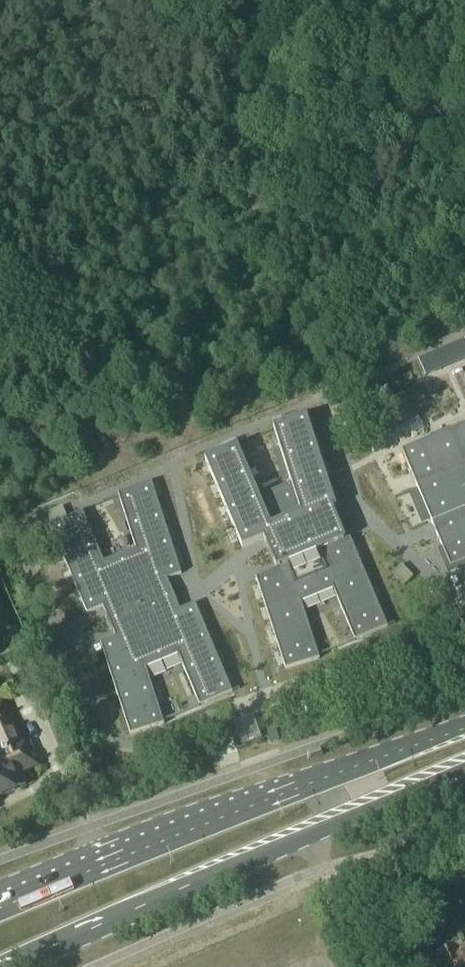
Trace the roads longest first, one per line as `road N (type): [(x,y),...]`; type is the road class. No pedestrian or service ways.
road 1 (primary): [(464,723),(0,904)]
road 2 (primary): [(28,966),(464,770)]

